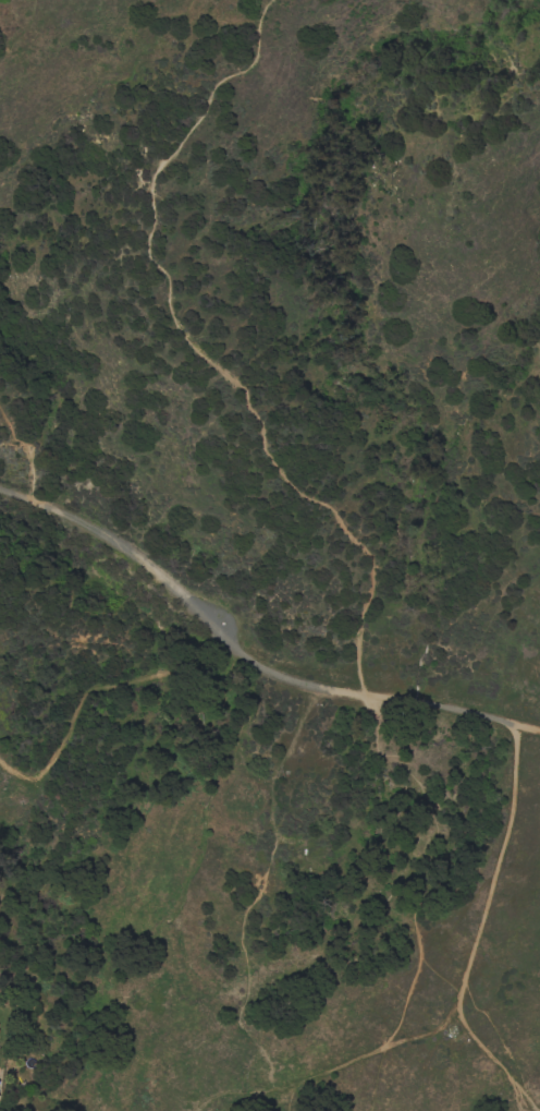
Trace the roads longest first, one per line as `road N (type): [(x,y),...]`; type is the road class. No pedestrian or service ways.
road 1 (track): [(539,732),(259,668),(122,544),(0,489)]

